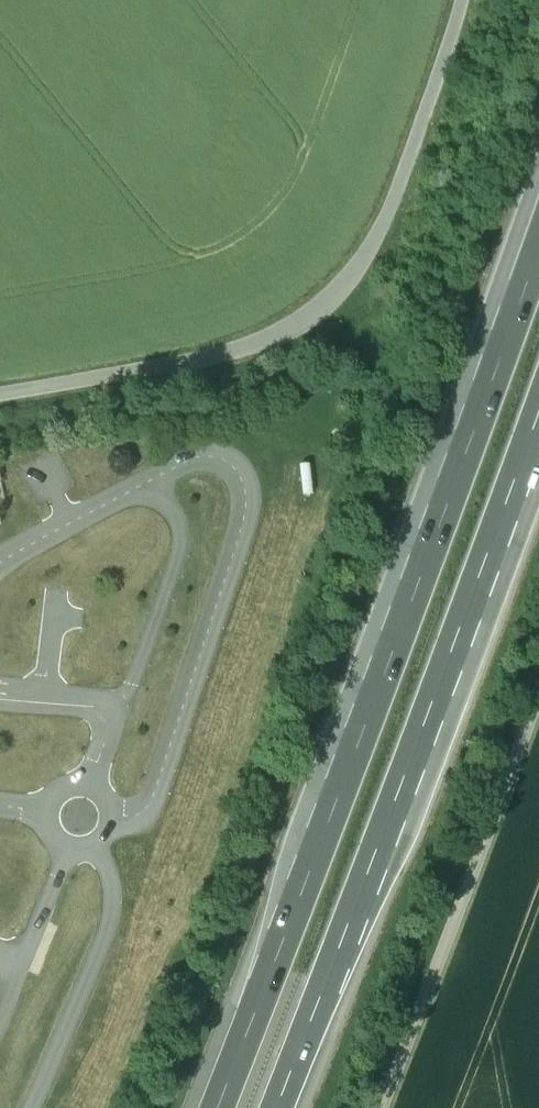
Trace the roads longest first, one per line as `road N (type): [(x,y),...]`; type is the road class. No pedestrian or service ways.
road 1 (motorway): [(538,251),(216,1107)]
road 2 (motorway): [(282,1107),(538,428)]
road 3 (unclassified): [(0,397),(252,350),(316,311),(383,225),(464,0)]
road 4 (track): [(382,1107),(538,699)]

